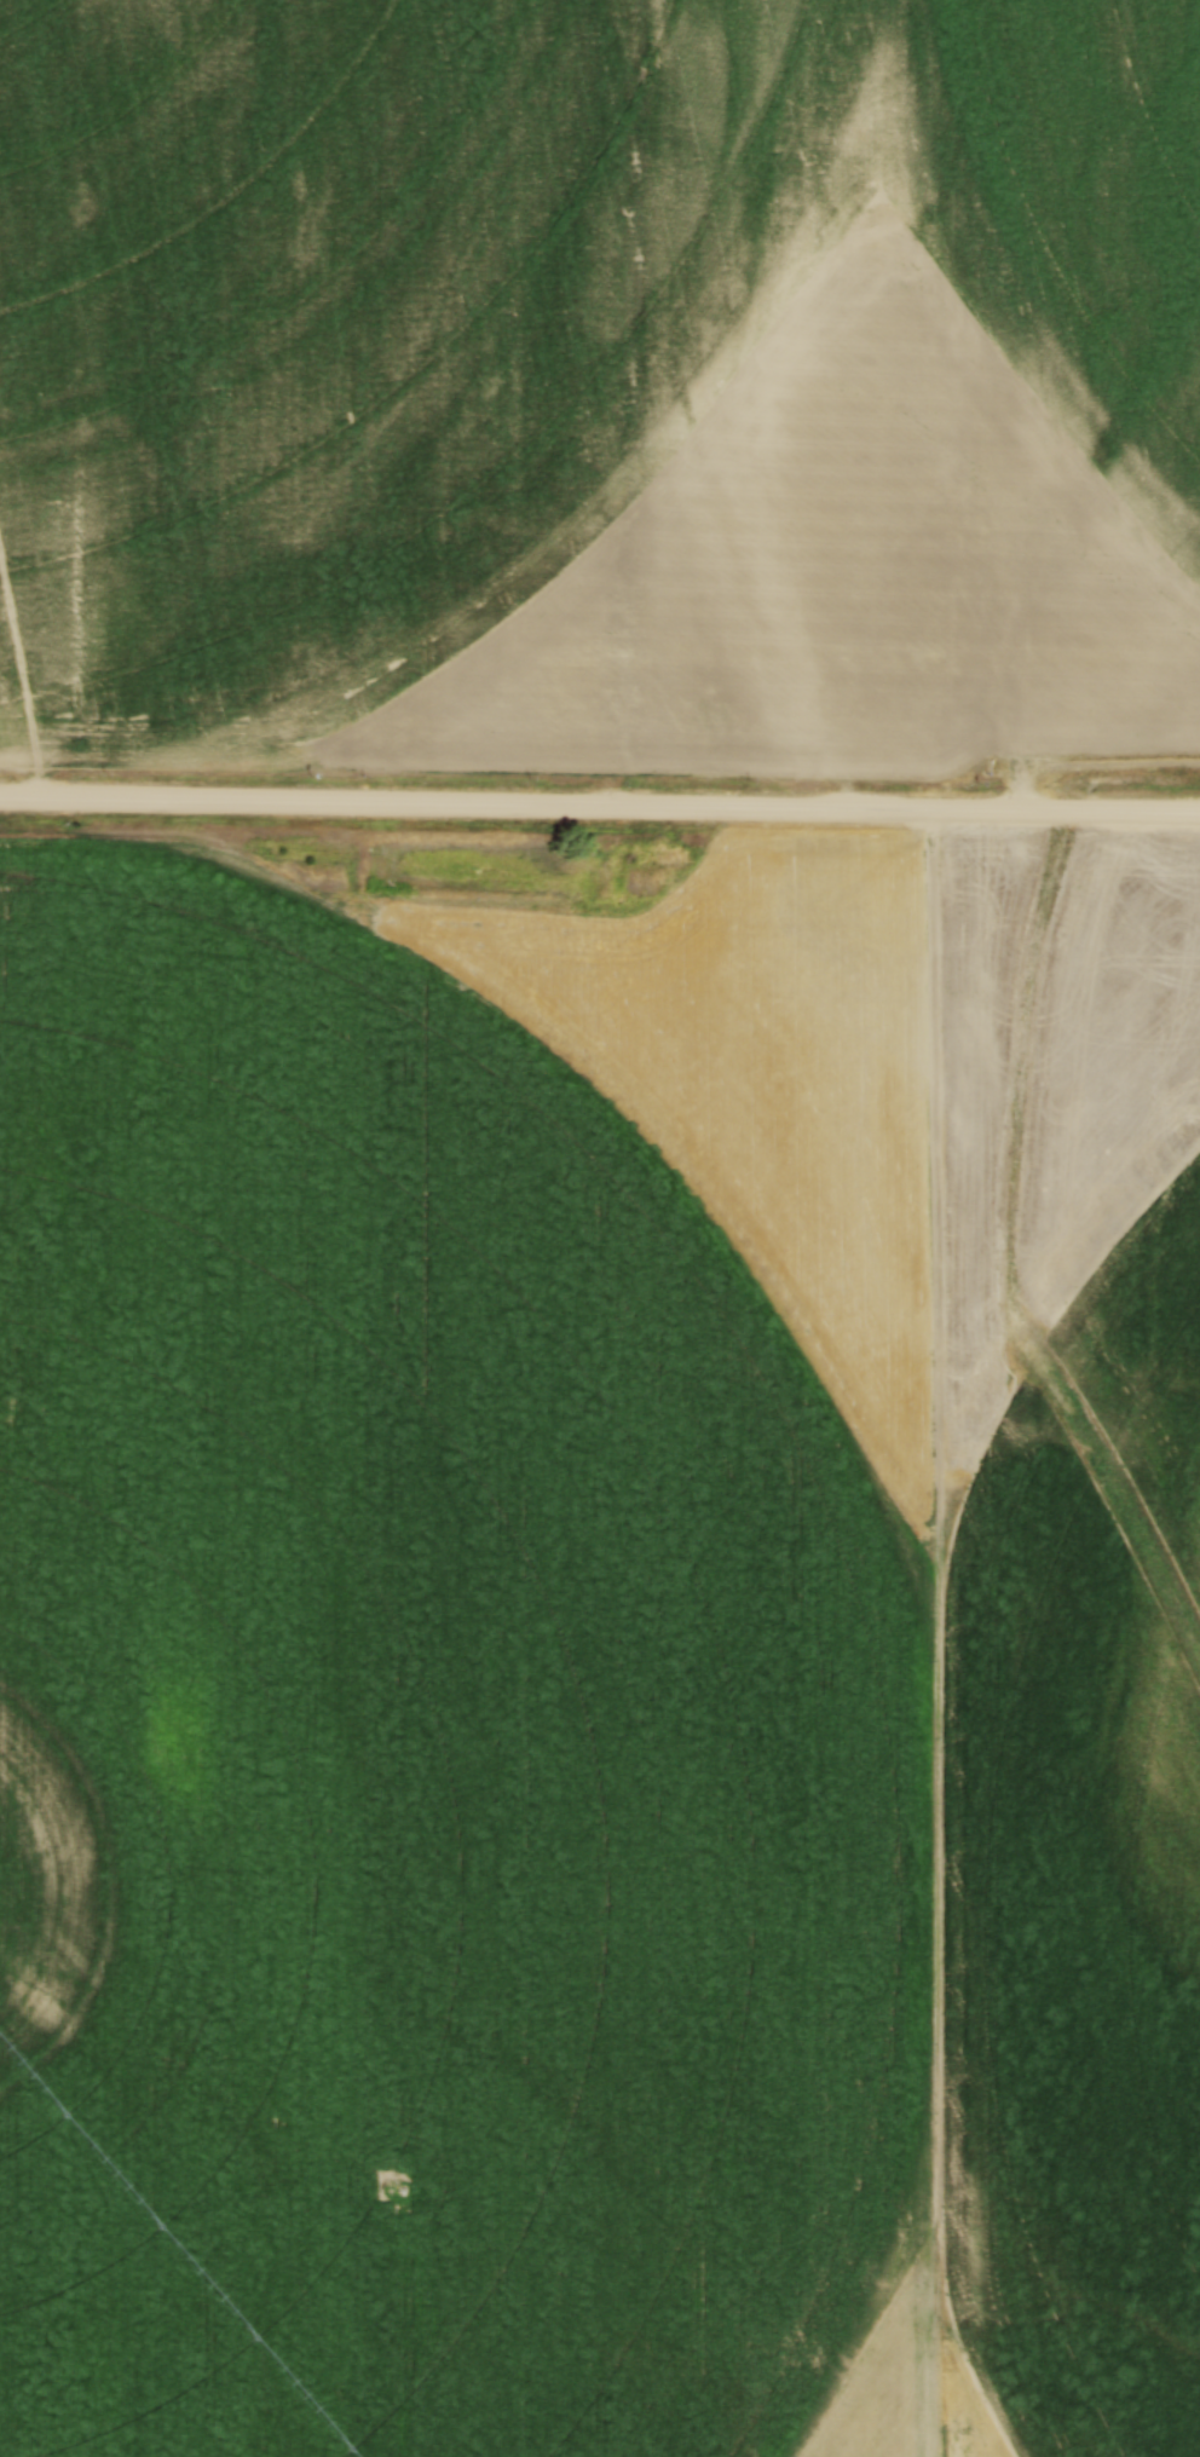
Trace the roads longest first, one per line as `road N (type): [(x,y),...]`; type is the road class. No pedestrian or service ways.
road 1 (residential): [(1199,815),(0,799)]

